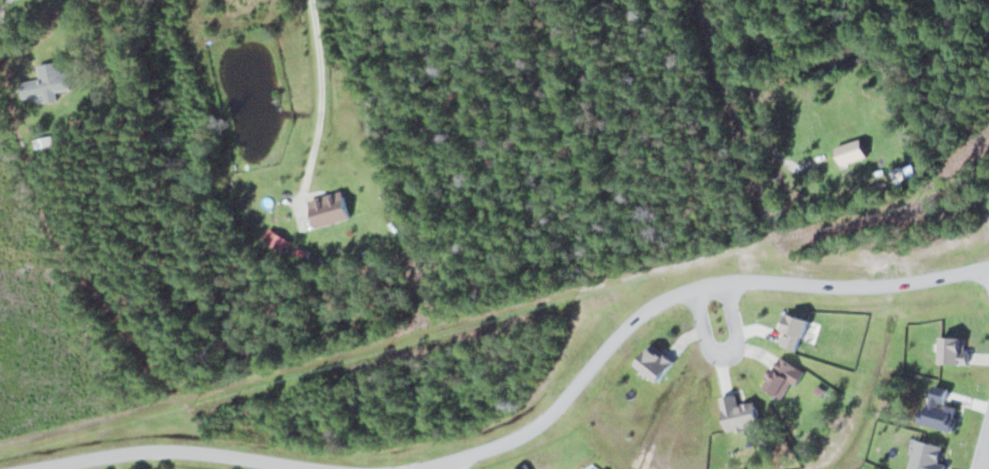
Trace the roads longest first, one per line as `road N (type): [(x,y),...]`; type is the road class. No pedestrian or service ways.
road 1 (residential): [(988,267),(871,290),(739,284),(661,300),(631,317),(538,419),(502,443),(426,468)]
road 2 (residential): [(292,468),(180,452),(30,468)]
road 3 (residential): [(684,296),(715,359),(740,348),(724,288)]

